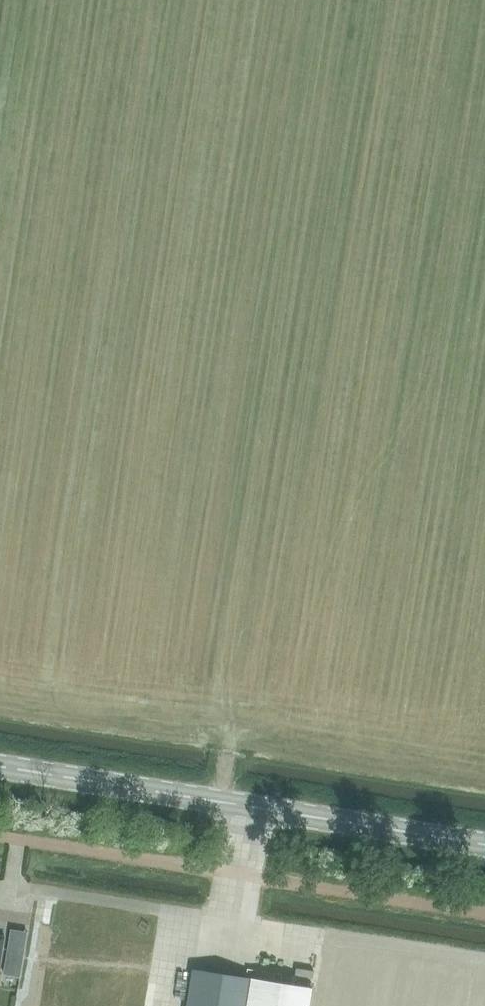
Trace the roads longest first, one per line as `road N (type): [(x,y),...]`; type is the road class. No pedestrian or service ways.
road 1 (tertiary): [(484,847),(0,769)]

